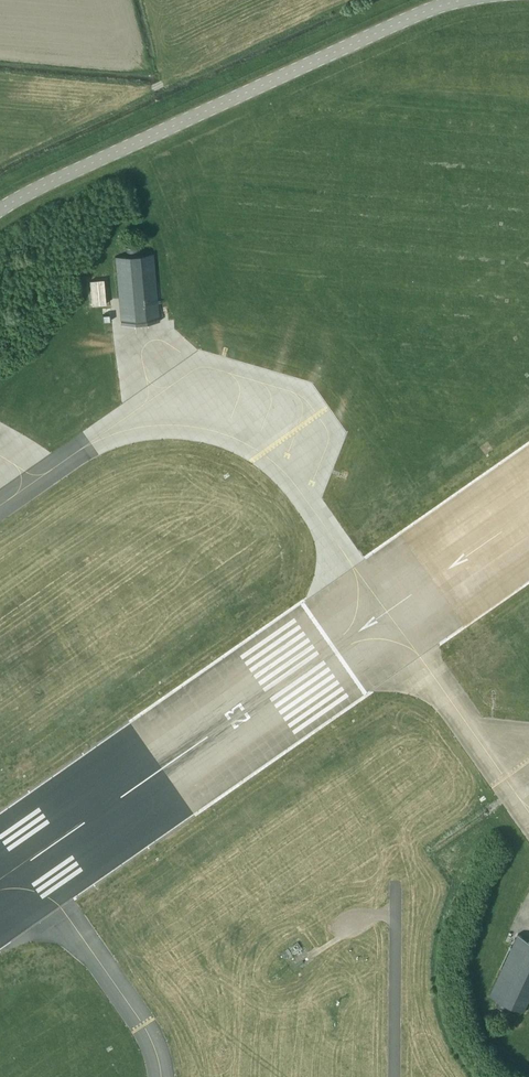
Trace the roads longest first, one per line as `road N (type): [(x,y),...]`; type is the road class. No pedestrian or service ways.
road 1 (unclassified): [(461,0),(0,210)]

